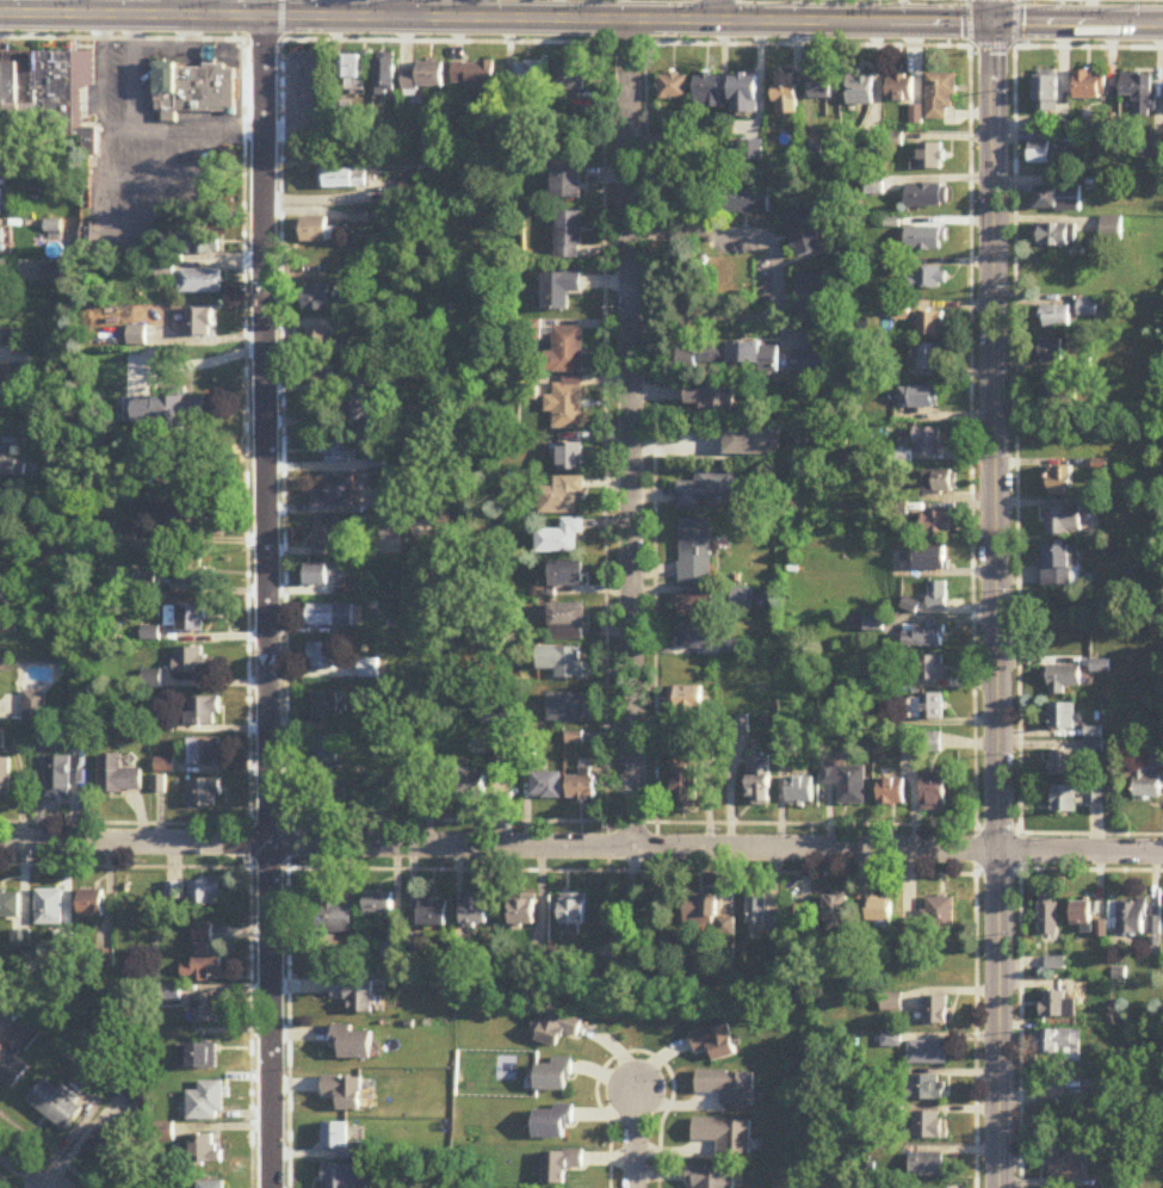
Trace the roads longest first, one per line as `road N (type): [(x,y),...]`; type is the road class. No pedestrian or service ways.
road 1 (residential): [(274,1187),(262,14)]
road 2 (secondary): [(1004,1187),(991,20)]
road 3 (secondary): [(1162,22),(0,12)]
road 4 (residential): [(0,844),(1162,853)]
road 5 (residential): [(641,849),(630,18)]

